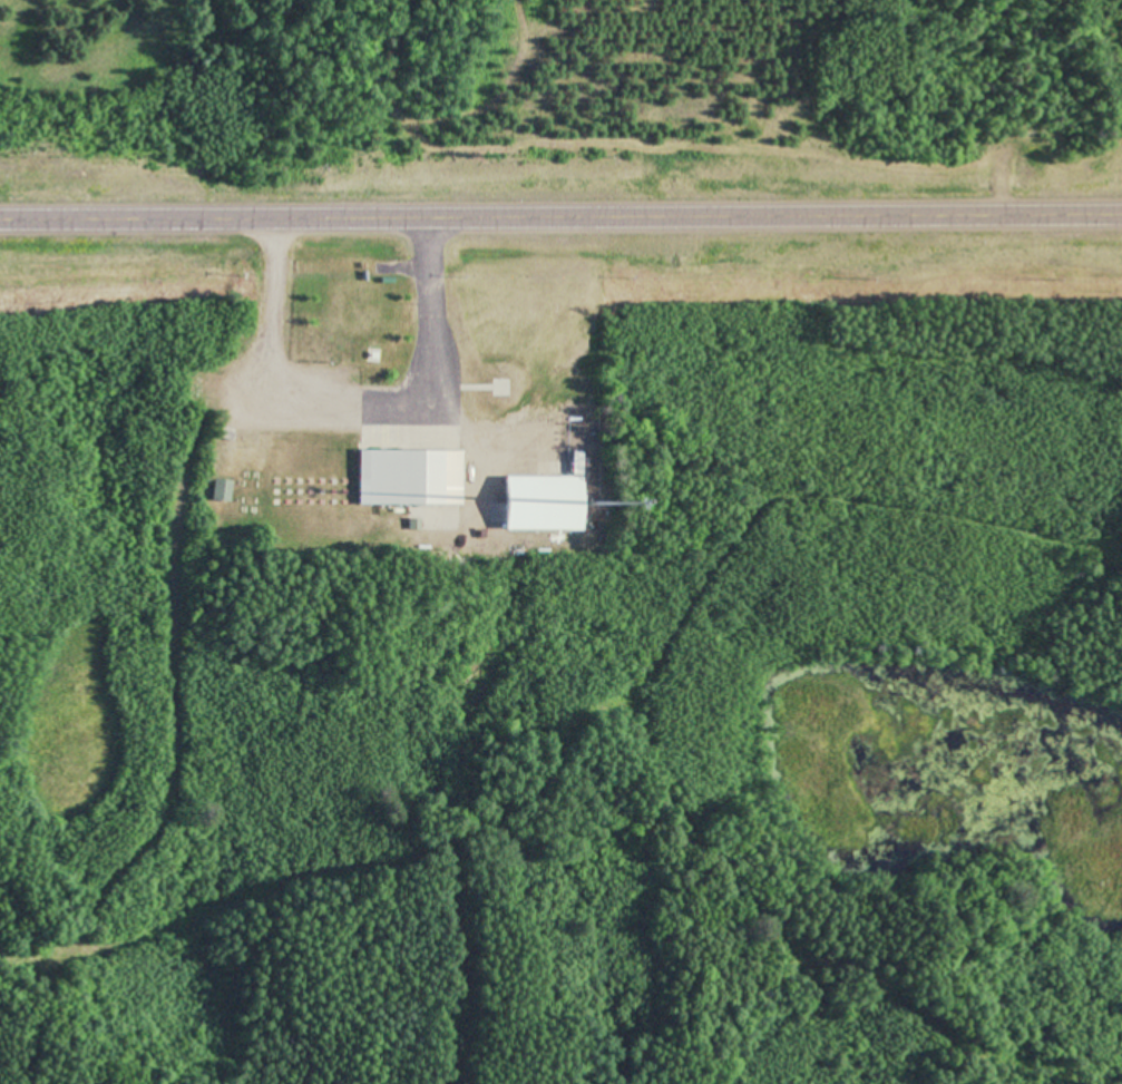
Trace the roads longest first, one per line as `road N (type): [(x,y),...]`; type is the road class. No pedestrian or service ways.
road 1 (primary): [(1121,213),(0,220)]

